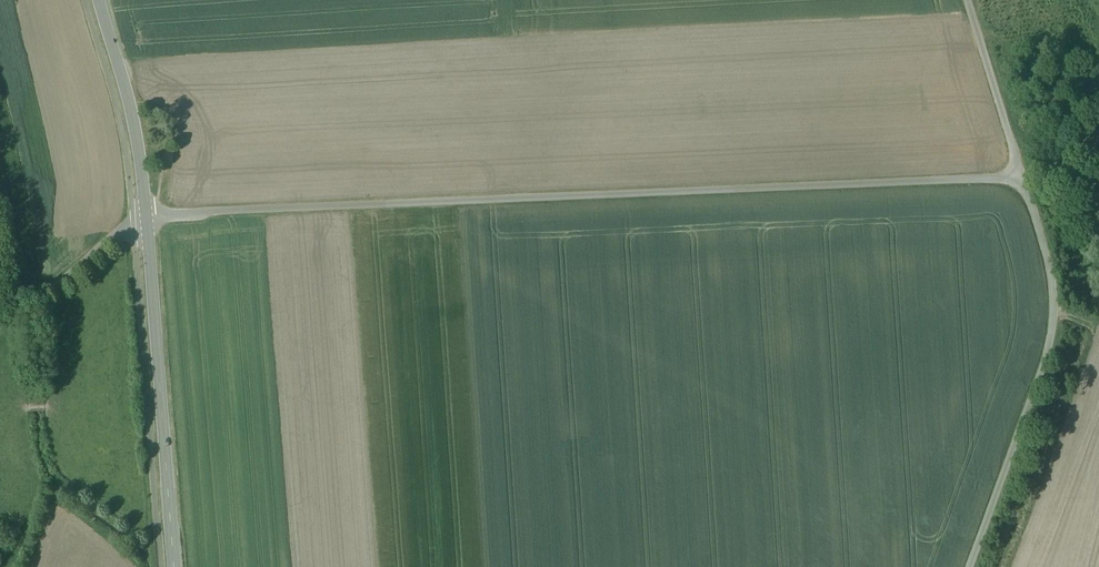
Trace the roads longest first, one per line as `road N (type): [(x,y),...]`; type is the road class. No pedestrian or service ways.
road 1 (residential): [(1012,174),(146,217)]
road 2 (residential): [(1012,174),(1033,210),(1050,310),(967,566)]
road 3 (secondary): [(146,217),(173,566)]
road 4 (secondary): [(99,0),(137,138),(146,217)]
road 5 (residential): [(958,0),(1012,174)]
road 6 (residential): [(146,217),(110,237),(27,311),(0,322)]

